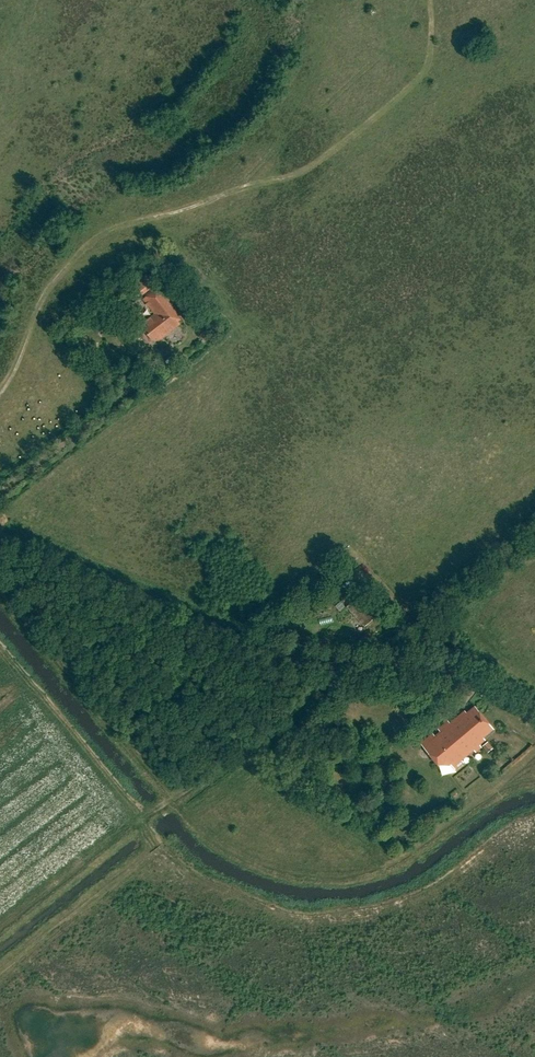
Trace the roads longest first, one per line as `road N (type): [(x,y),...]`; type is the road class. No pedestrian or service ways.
road 1 (unclassified): [(534,722),(466,680),(328,671),(288,660),(0,533)]
road 2 (track): [(0,934),(289,720),(328,671)]

